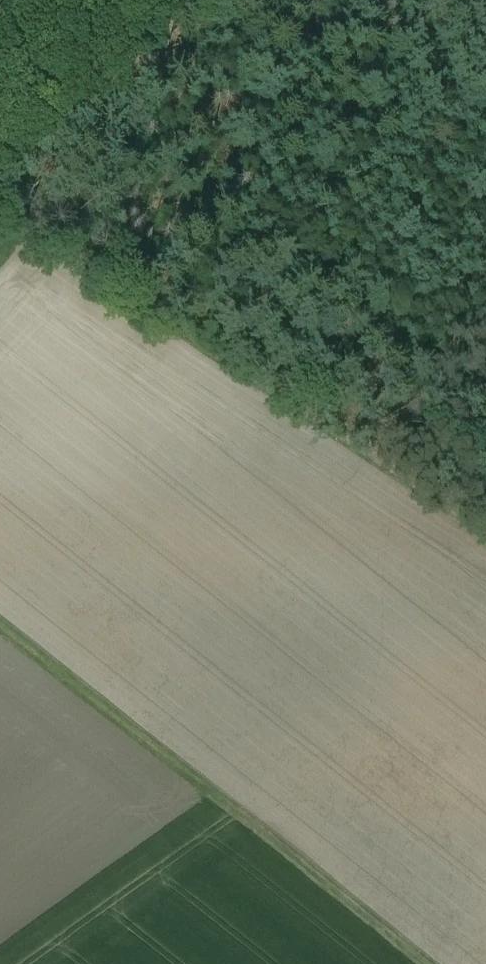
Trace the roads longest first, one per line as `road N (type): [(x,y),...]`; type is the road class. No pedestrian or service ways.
road 1 (track): [(0,627),(423,963)]

